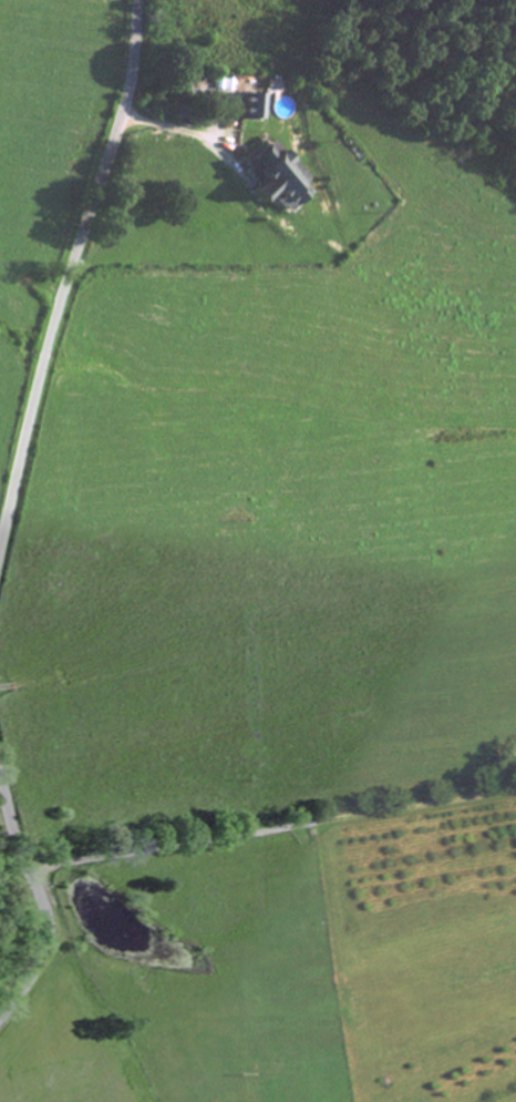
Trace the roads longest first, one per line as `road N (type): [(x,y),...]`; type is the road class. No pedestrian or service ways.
road 1 (tertiary): [(0,561),(45,370),(127,111),(142,0)]
road 2 (residential): [(0,656),(515,565)]
road 3 (residential): [(209,345),(272,376),(351,337),(515,329)]
road 4 (tertiary): [(0,1028),(45,961),(53,929),(0,758)]
road 5 (residential): [(515,95),(399,289),(400,335)]
road 6 (residential): [(217,613),(272,376)]

